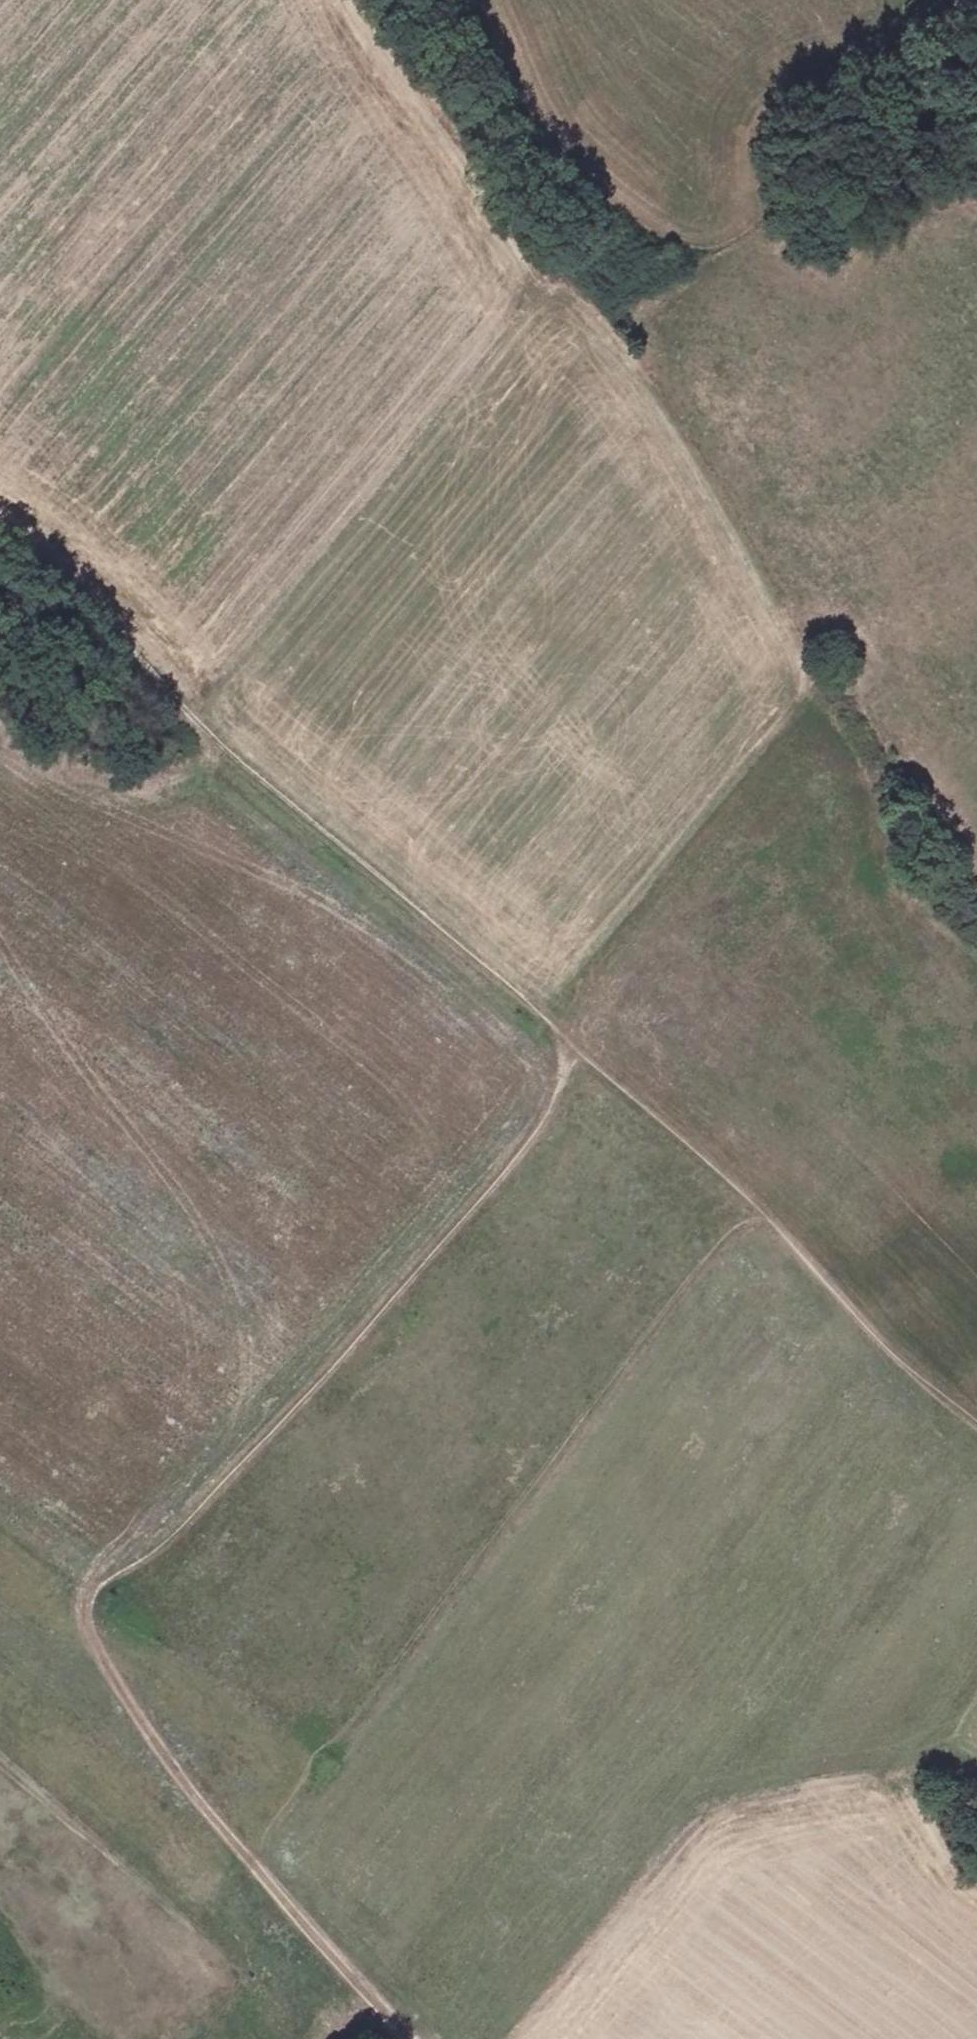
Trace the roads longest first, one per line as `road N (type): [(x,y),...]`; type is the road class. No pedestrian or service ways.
road 1 (track): [(217,762),(689,1141),(853,1314),(976,1420)]
road 2 (track): [(408,2038),(130,1711),(90,1612)]

